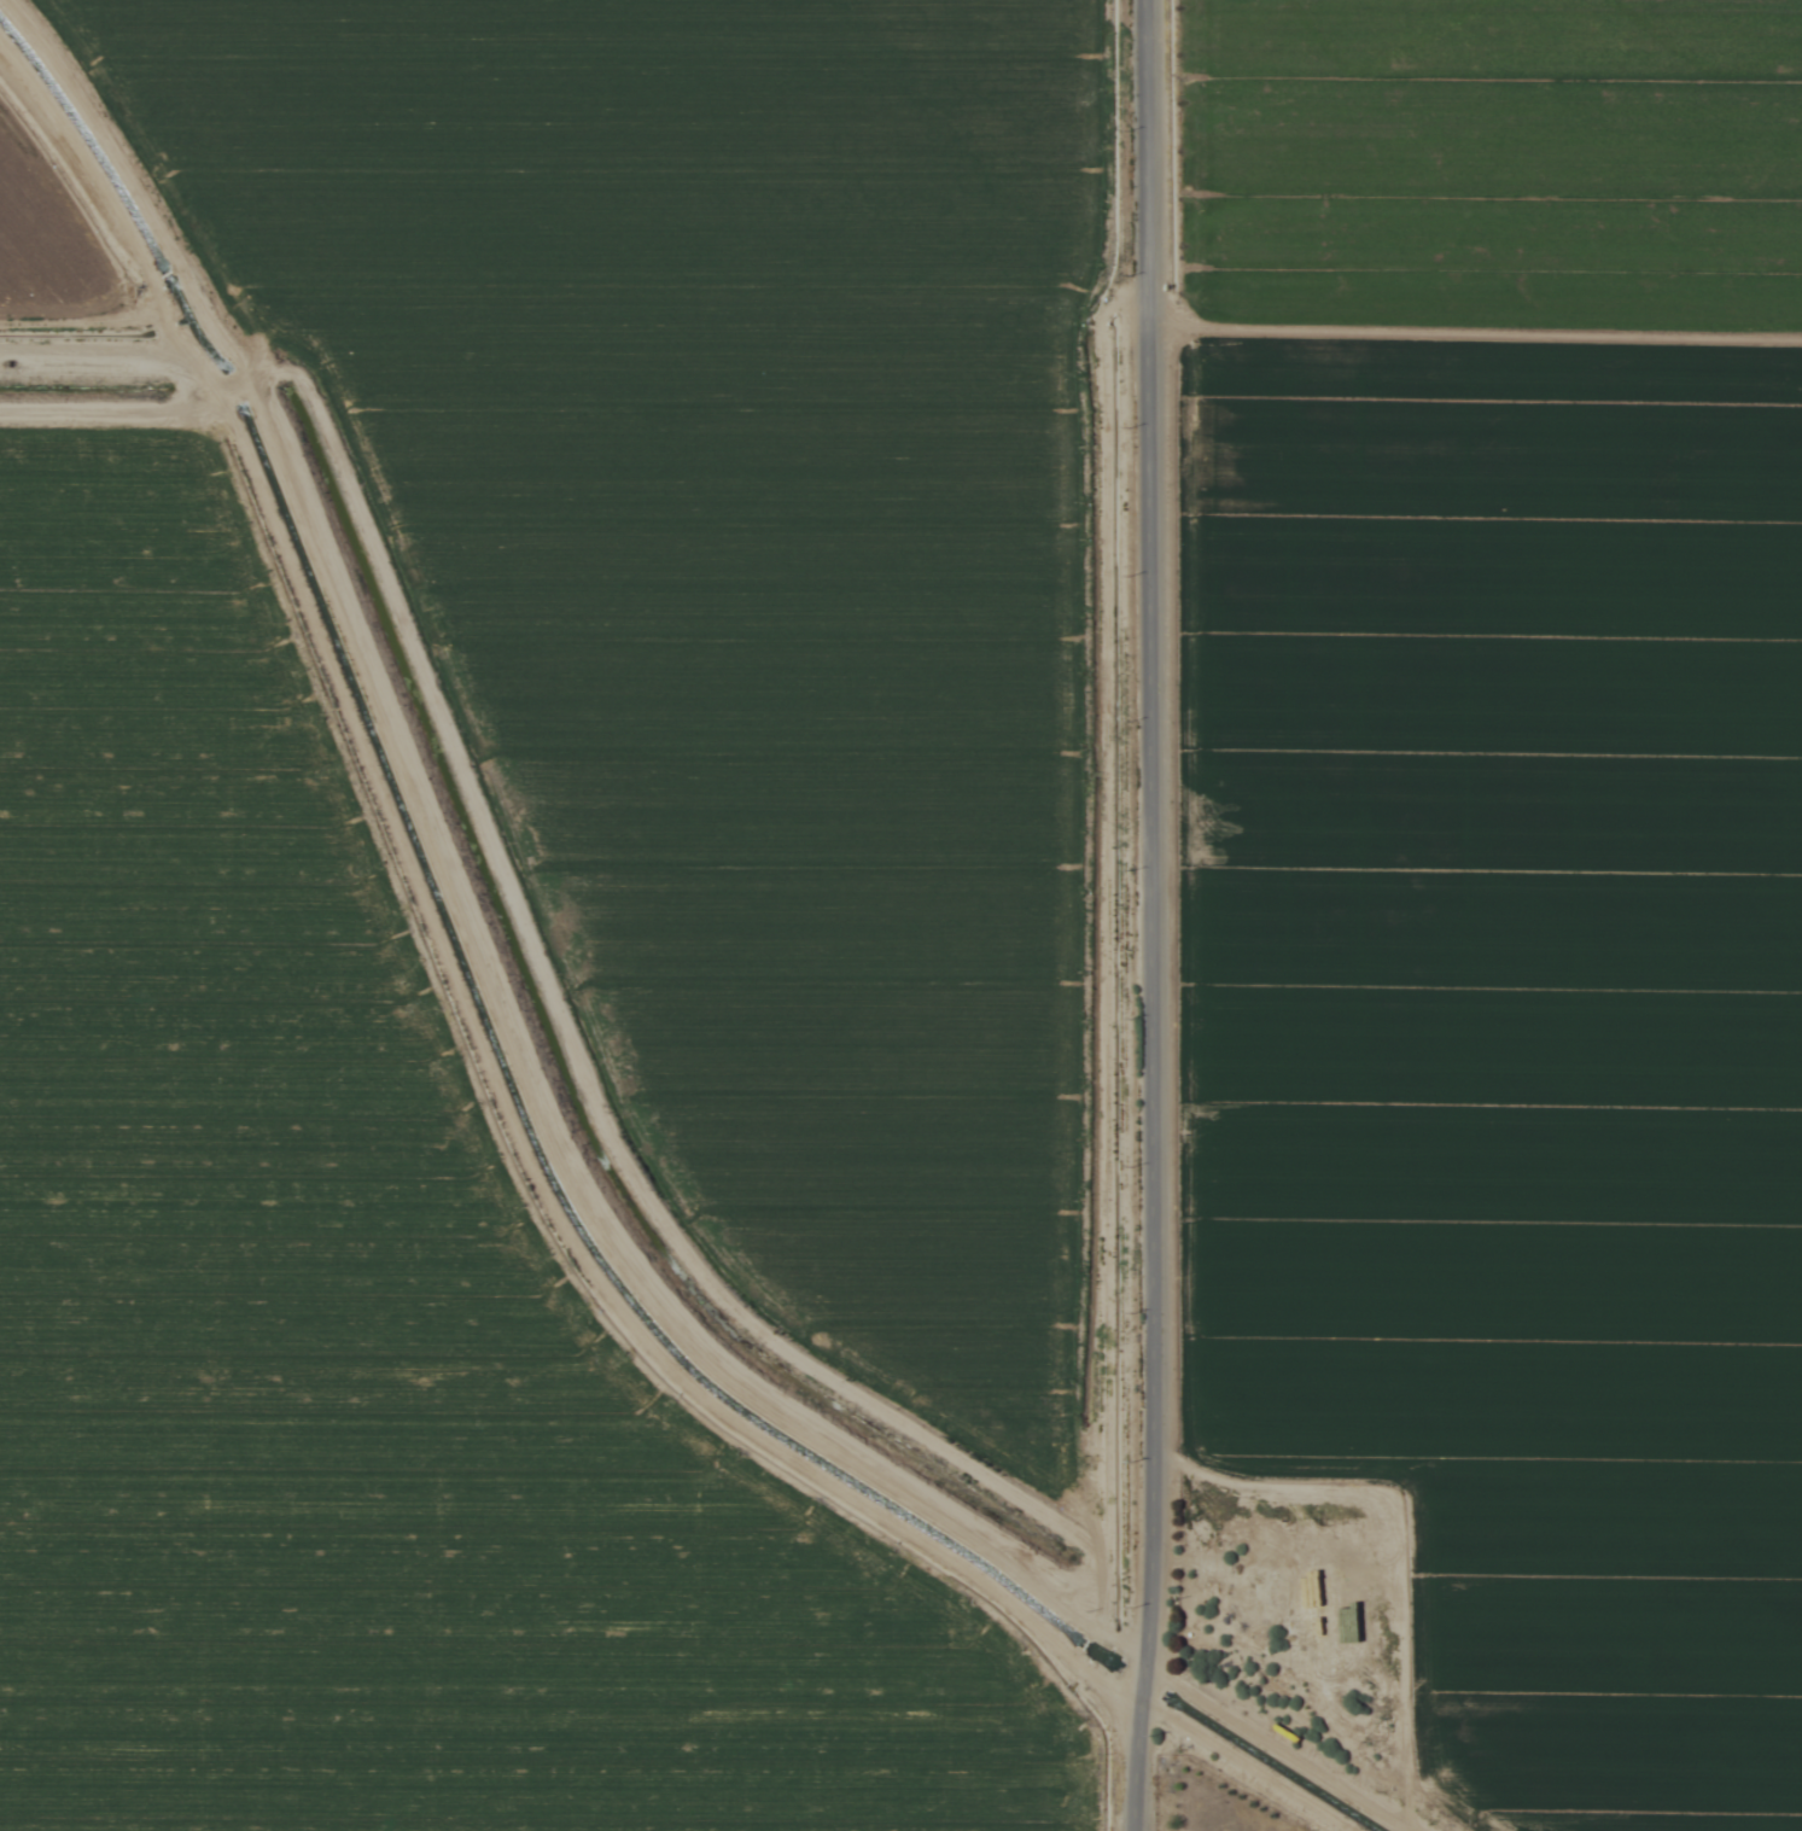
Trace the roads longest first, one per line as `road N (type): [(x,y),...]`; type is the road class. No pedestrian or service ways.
road 1 (residential): [(1135,1830),(1154,1564),(1147,0)]
road 2 (residential): [(1418,1830),(1145,1664)]

